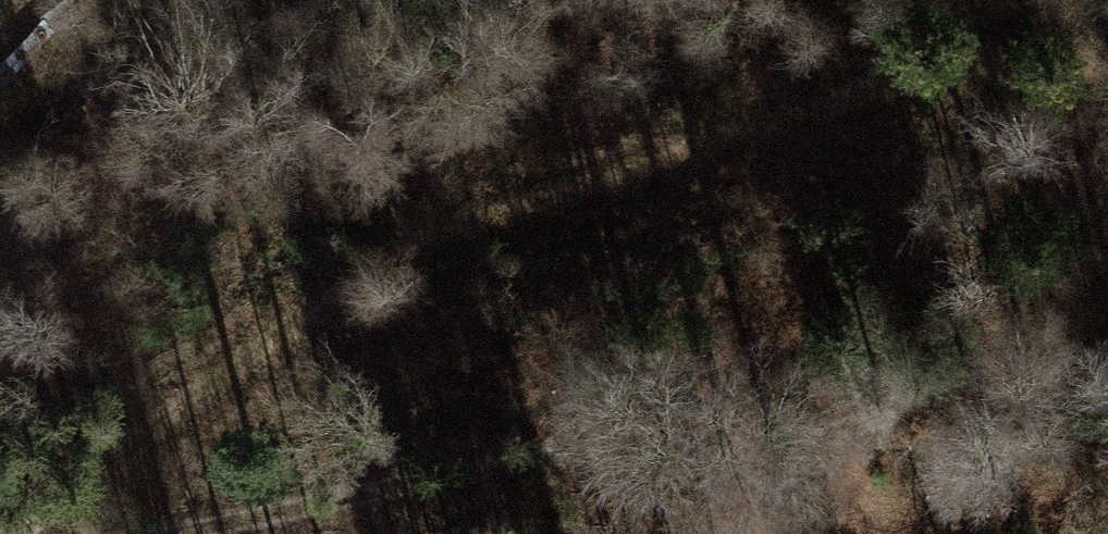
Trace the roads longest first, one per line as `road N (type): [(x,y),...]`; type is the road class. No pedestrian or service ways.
road 1 (track): [(27,533),(345,293),(477,225),(856,104),(1001,78),(1107,71)]
road 2 (track): [(197,533),(541,460),(666,445),(761,468),(880,533)]

